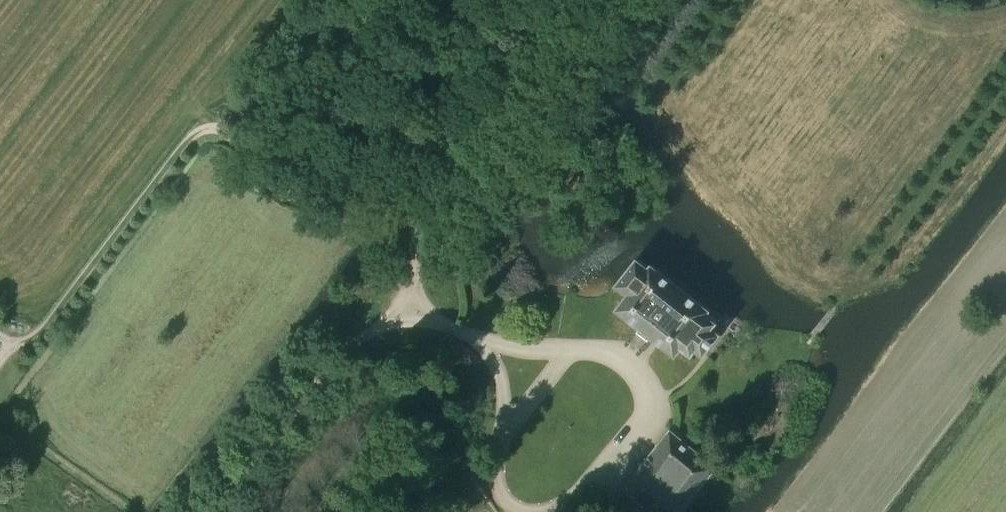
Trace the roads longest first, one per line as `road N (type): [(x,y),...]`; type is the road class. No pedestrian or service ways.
road 1 (track): [(401,300),(479,340),(602,353),(627,368),(646,396),(640,417),(594,478),(549,511),(519,511),(498,489),(504,403),(497,377)]
road 2 (track): [(418,255),(377,211),(293,194),(257,171),(230,134),(199,129),(38,336),(19,343),(0,333)]
road 3 (track): [(401,300),(418,255),(617,0)]
road 4 (track): [(401,300),(349,351),(222,511)]
road 5 (track): [(363,207),(374,165),(484,0)]

